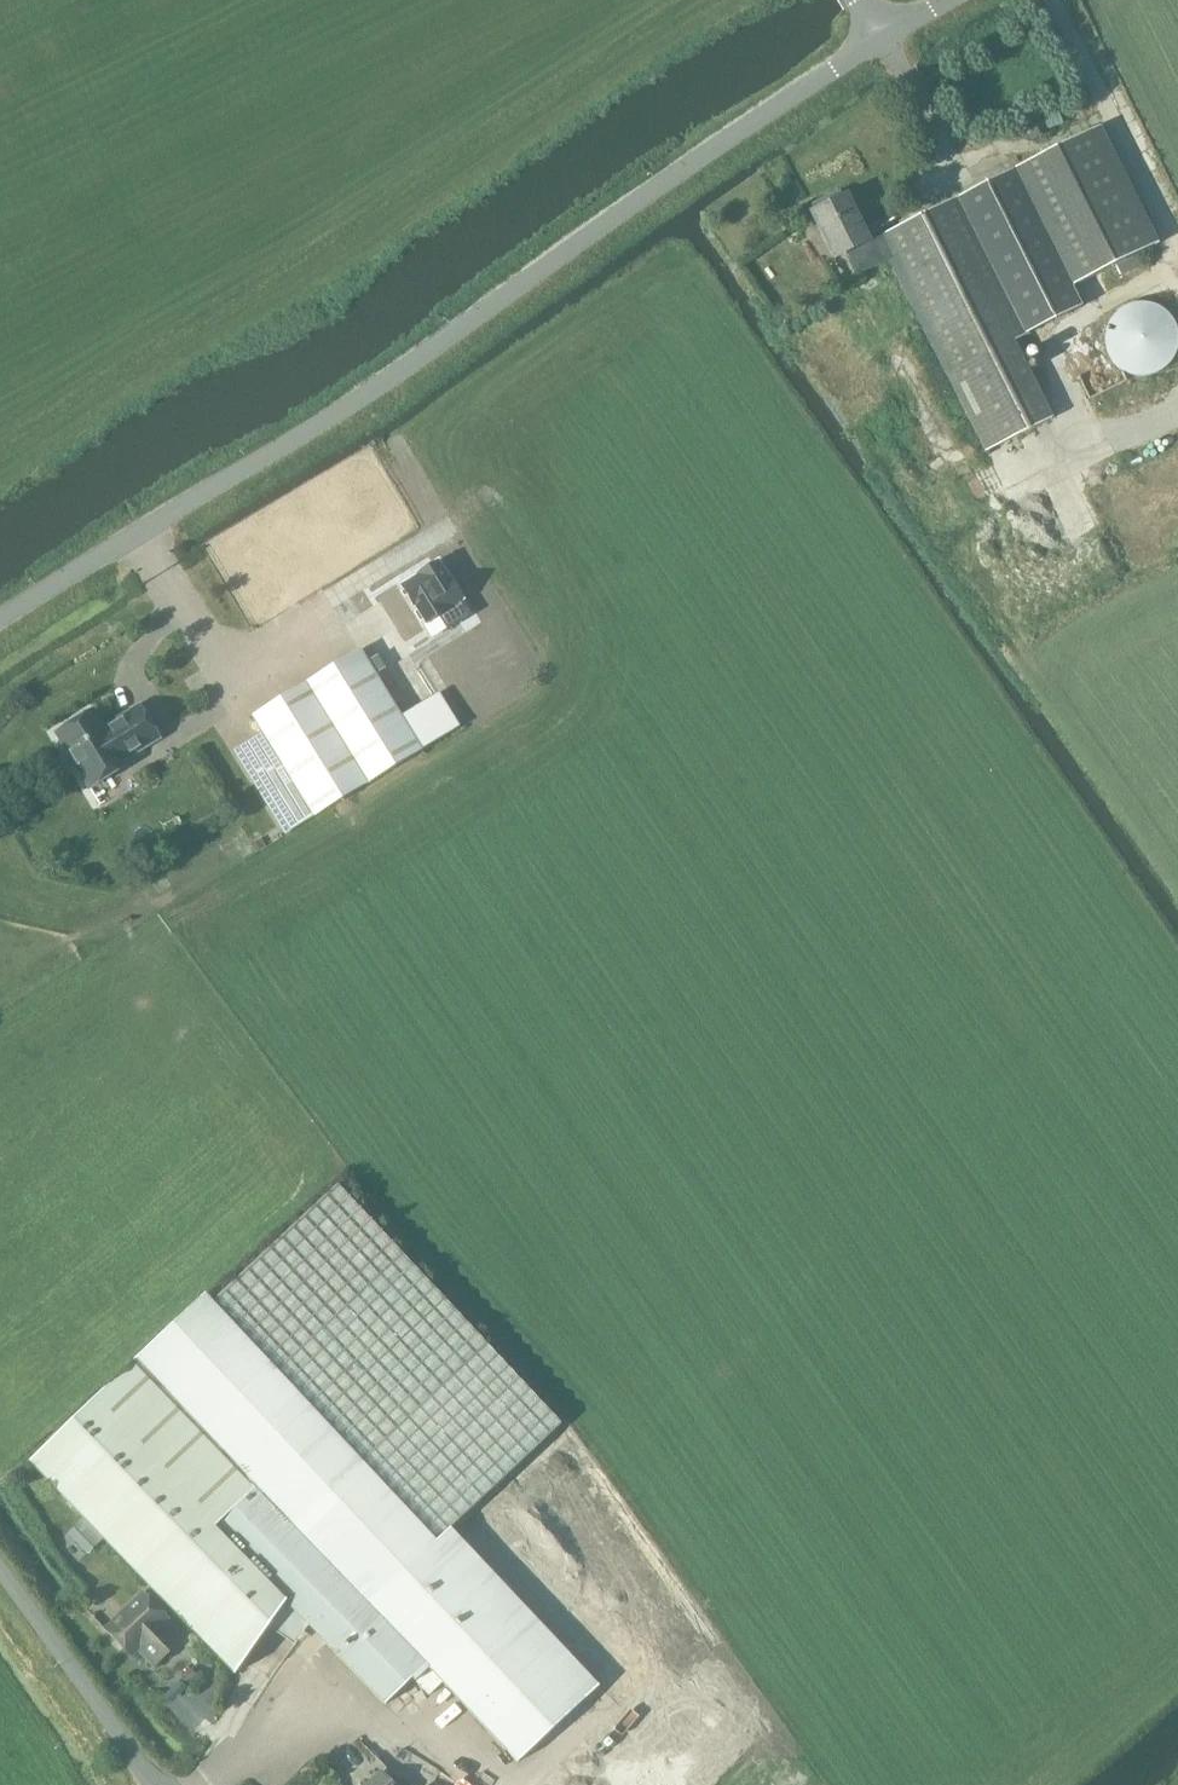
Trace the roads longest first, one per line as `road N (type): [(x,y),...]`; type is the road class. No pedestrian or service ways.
road 1 (unclassified): [(0,621),(390,380),(882,36)]
road 2 (unclassified): [(150,1784),(0,1578)]

